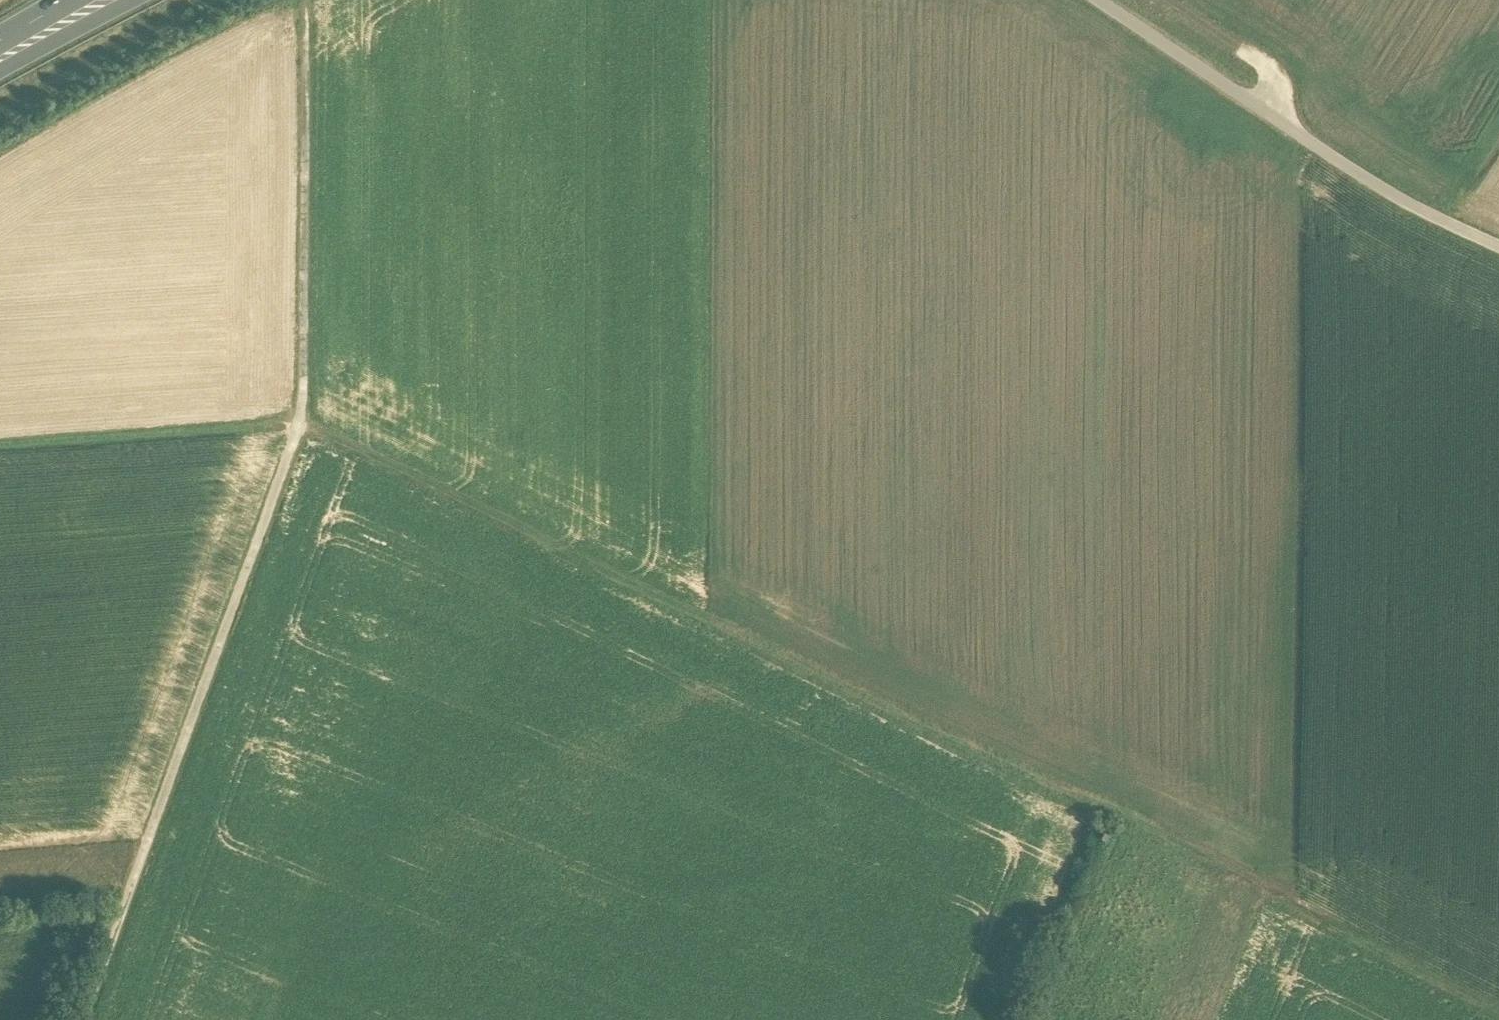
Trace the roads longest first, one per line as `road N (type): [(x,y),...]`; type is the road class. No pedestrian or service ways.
road 1 (track): [(83,1019),(300,416),(306,7)]
road 2 (track): [(1097,0),(1399,201),(1498,249)]
road 3 (trunk): [(0,54),(122,0)]

